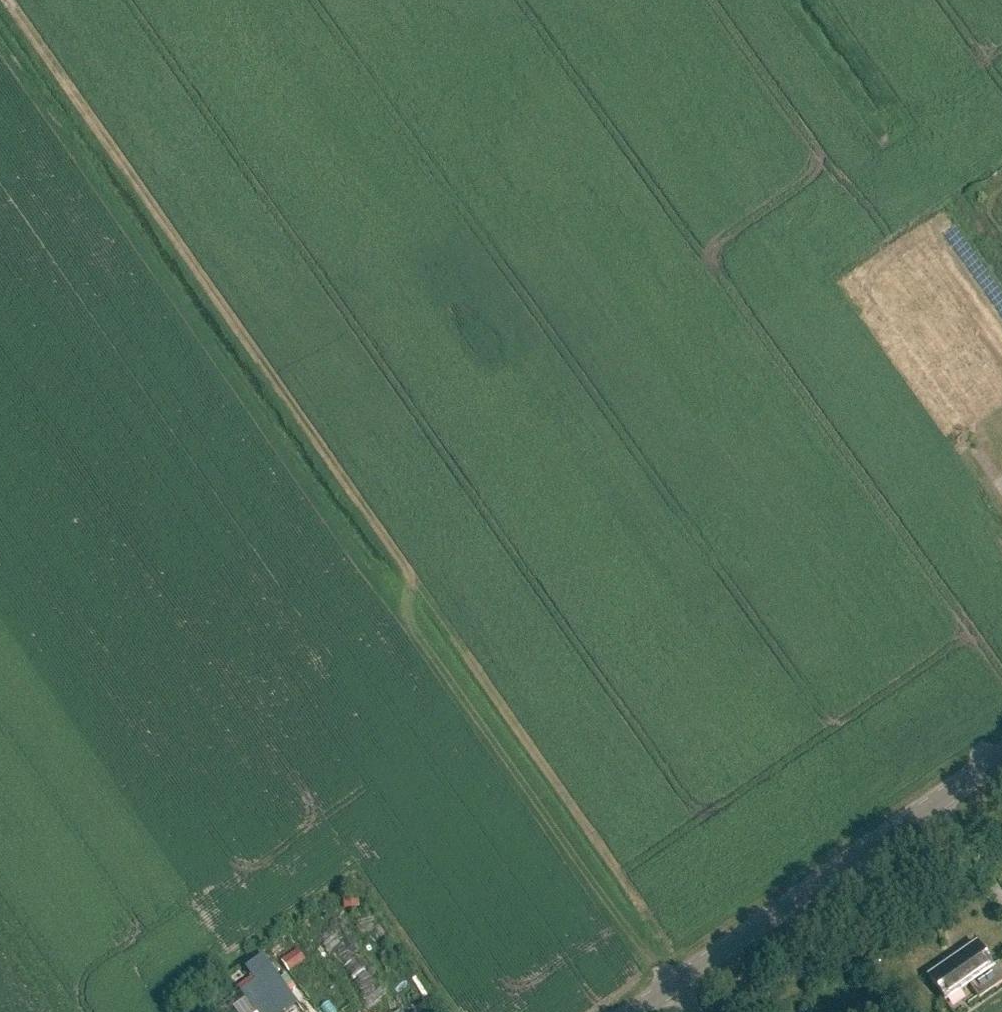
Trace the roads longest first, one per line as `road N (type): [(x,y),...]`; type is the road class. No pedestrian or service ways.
road 1 (tertiary): [(633,1011),(1001,756)]

